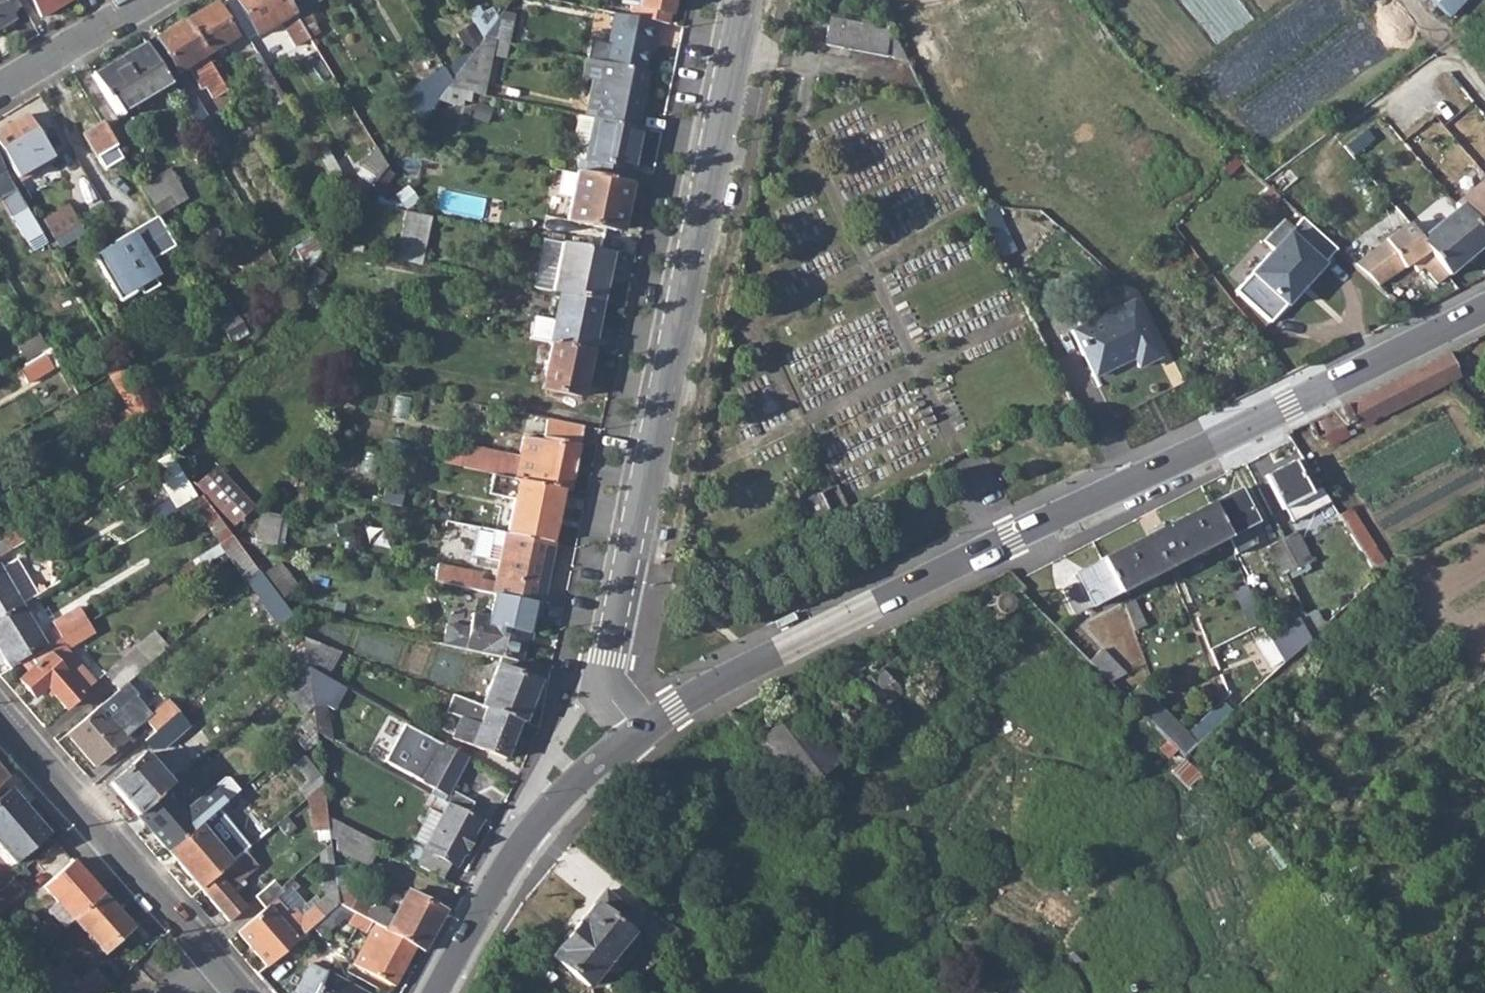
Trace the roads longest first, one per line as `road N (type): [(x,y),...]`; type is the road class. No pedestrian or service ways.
road 1 (residential): [(647,732),(604,659),(741,0)]
road 2 (tertiary): [(647,732),(749,670),(1115,490)]
road 3 (tertiary): [(1484,308),(1115,490)]
road 4 (residential): [(0,712),(239,992)]
road 5 (tertiary): [(446,992),(561,802),(647,732)]
road 6 (residential): [(148,0),(0,88)]

